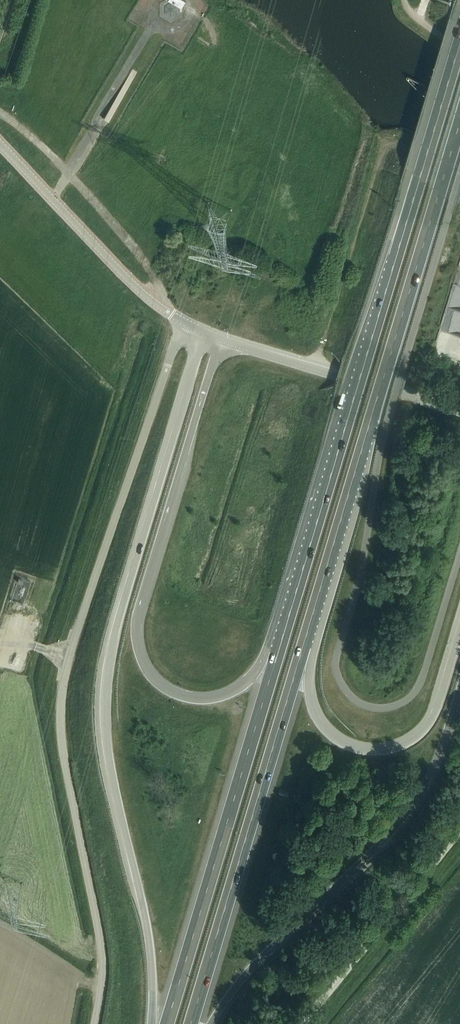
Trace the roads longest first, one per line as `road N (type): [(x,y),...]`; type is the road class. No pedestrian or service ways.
road 1 (unclassified): [(96,1023),(104,956),(63,704),(183,321)]
road 2 (motorway): [(204,331),(104,695),(107,743),(144,908),(156,1023)]
road 3 (motorway): [(459,41),(277,652)]
road 4 (motorway): [(308,632),(459,121)]
road 5 (motorway): [(277,652),(234,688),(204,698),(155,680),(138,650),(145,590),(219,337)]
road 6 (motorway): [(210,1023),(274,943),(398,823),(437,757),(459,687)]
road 7 (motorway): [(190,1023),(308,632)]
road 8 (motorway): [(277,652),(166,1023)]
road 9 (motorway): [(459,628),(434,715),(415,740),(379,751),(345,745),(317,720),(308,693),(308,632)]
road 10 (tertiary): [(183,321),(139,290),(0,143)]
road 11 (unclassified): [(316,368),(386,138),(398,141)]
road 12 (unclassified): [(304,1023),(459,826)]
road 13 (tertiary): [(459,410),(316,368)]

